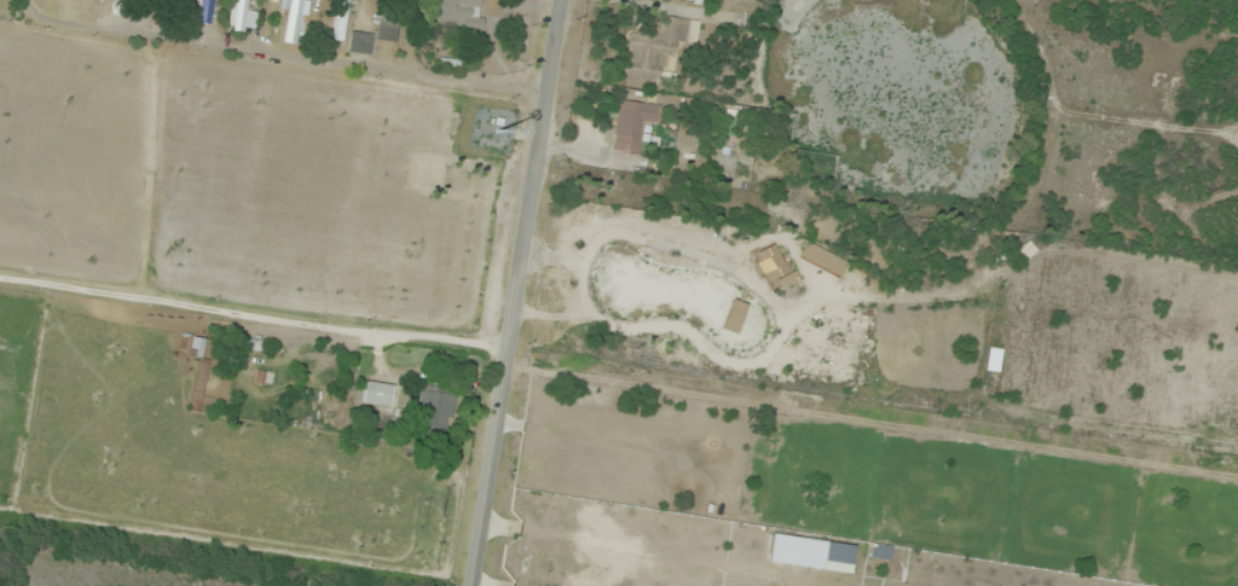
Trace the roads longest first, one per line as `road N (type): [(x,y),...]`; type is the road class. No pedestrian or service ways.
road 1 (tertiary): [(471,585),(560,0)]

